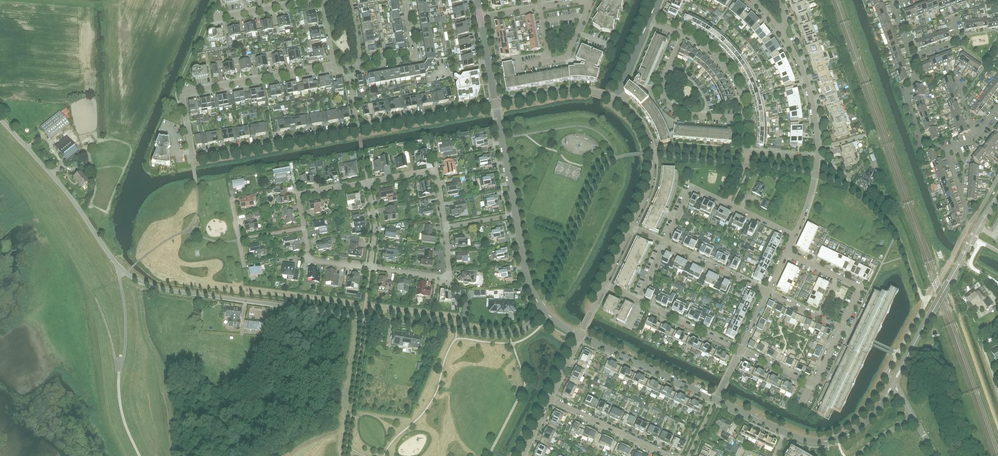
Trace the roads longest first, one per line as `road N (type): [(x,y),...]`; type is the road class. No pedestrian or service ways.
road 1 (unclassified): [(509,334),(141,282),(122,270),(0,118)]
road 2 (residential): [(193,158),(185,91),(334,66)]
road 3 (tertiary): [(893,383),(997,194)]
road 4 (residential): [(193,158),(358,129)]
road 5 (residential): [(745,121),(682,113),(666,102),(661,85),(682,34)]
road 6 (tertiary): [(715,401),(580,335)]
road 7 (residential): [(633,228),(651,185),(654,155),(639,123),(615,99)]
road 8 (residential): [(358,129),(496,104)]
road 9 (tertiary): [(893,383),(870,418),(838,439),(785,433)]
road 10 (residential): [(818,158),(806,81),(783,32)]
road 11 (residential): [(370,268),(450,278),(446,227)]
road 12 (residential): [(669,455),(551,399)]
road 13 (residential): [(841,328),(861,288),(787,253)]
road 14 (residential): [(368,182),(434,170),(446,227)]
road 15 (residential): [(615,99),(575,90),(496,104)]

